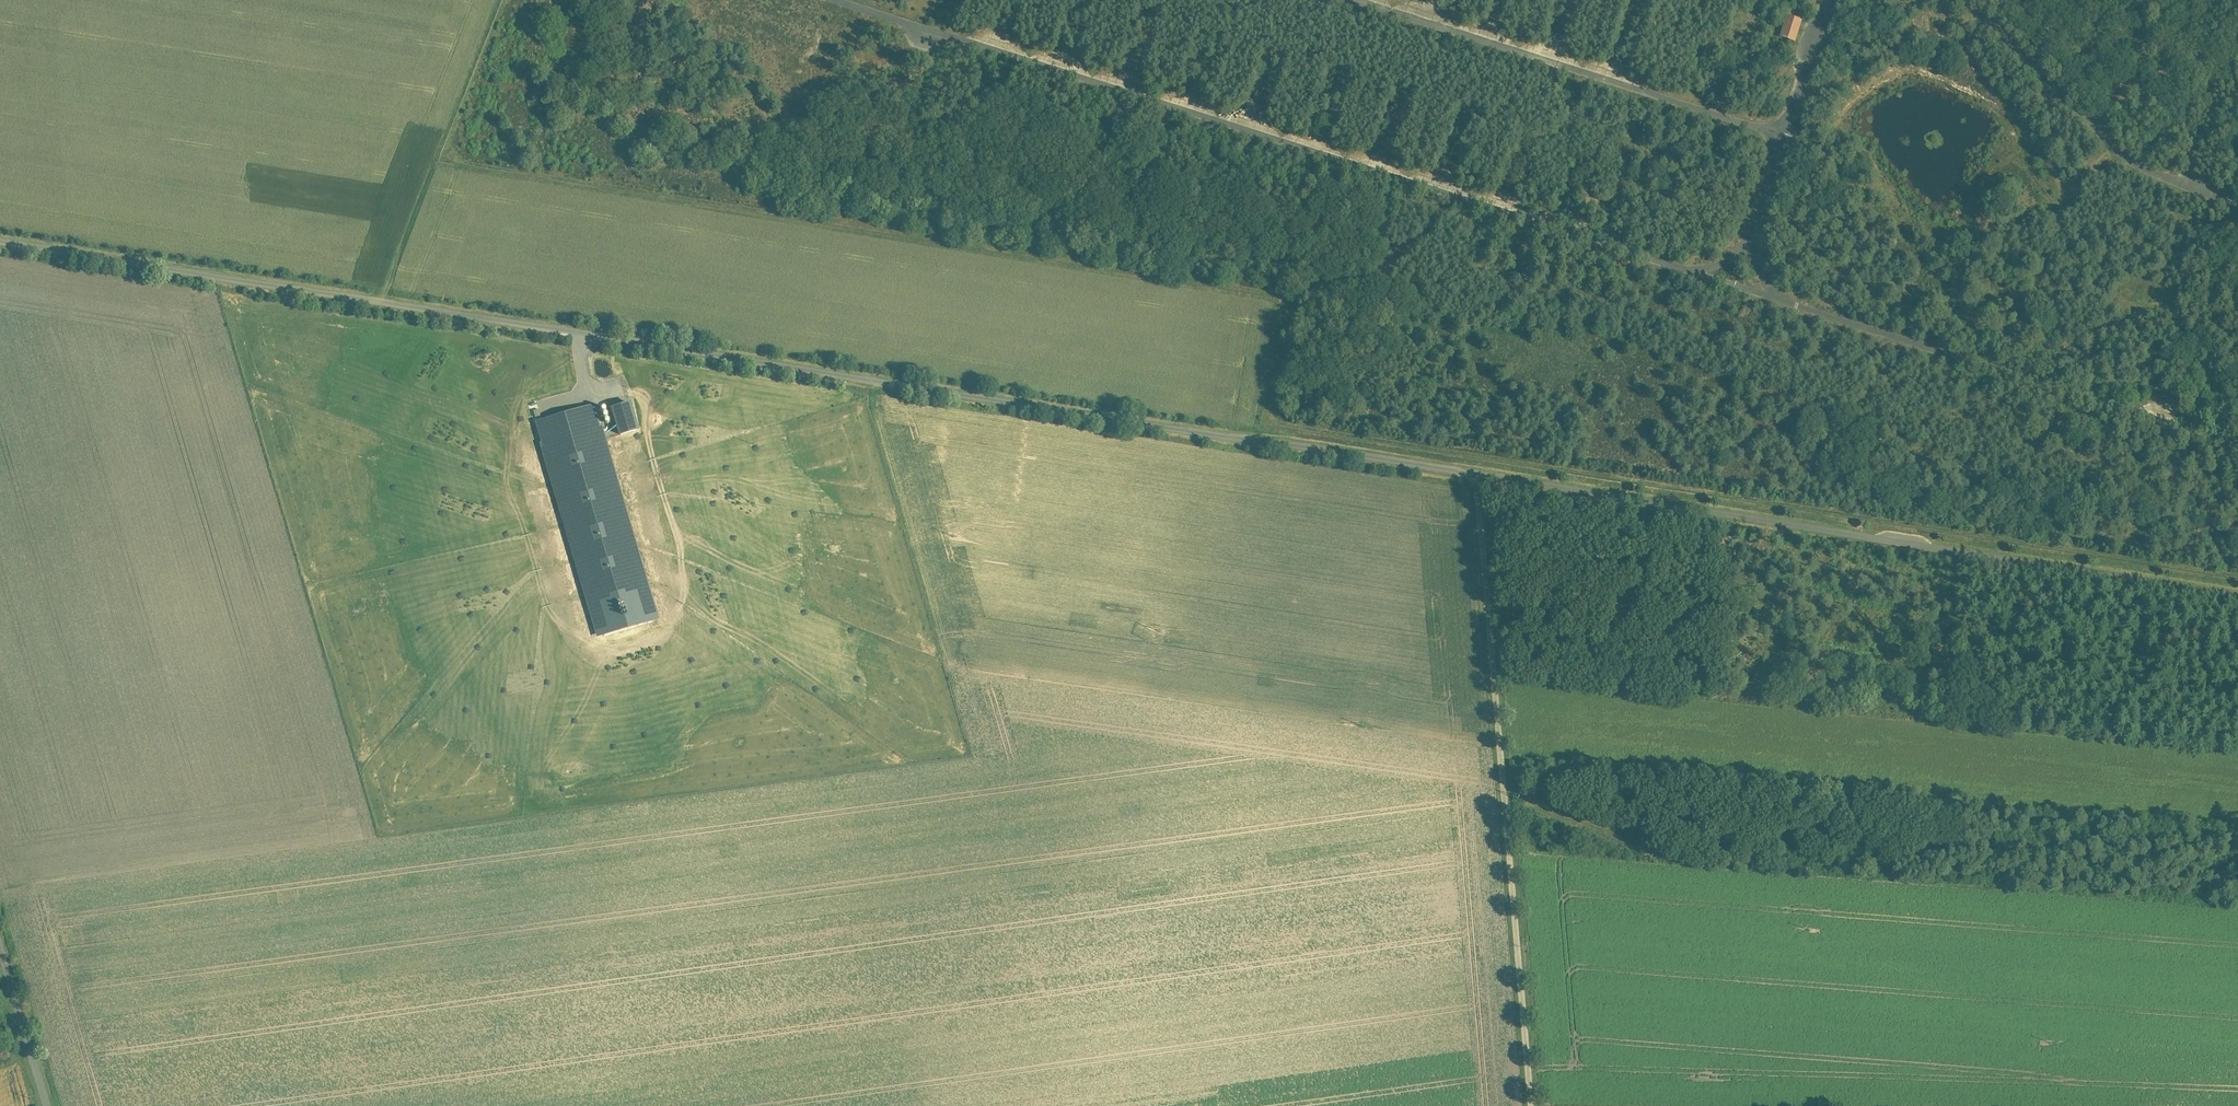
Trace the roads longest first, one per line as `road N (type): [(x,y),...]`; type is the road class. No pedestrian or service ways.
road 1 (unclassified): [(1477,474),(0,242)]
road 2 (unclassified): [(2237,593),(1477,474)]
road 3 (residential): [(1477,474),(1533,1105)]
road 4 (unclassified): [(48,1105),(0,944)]

